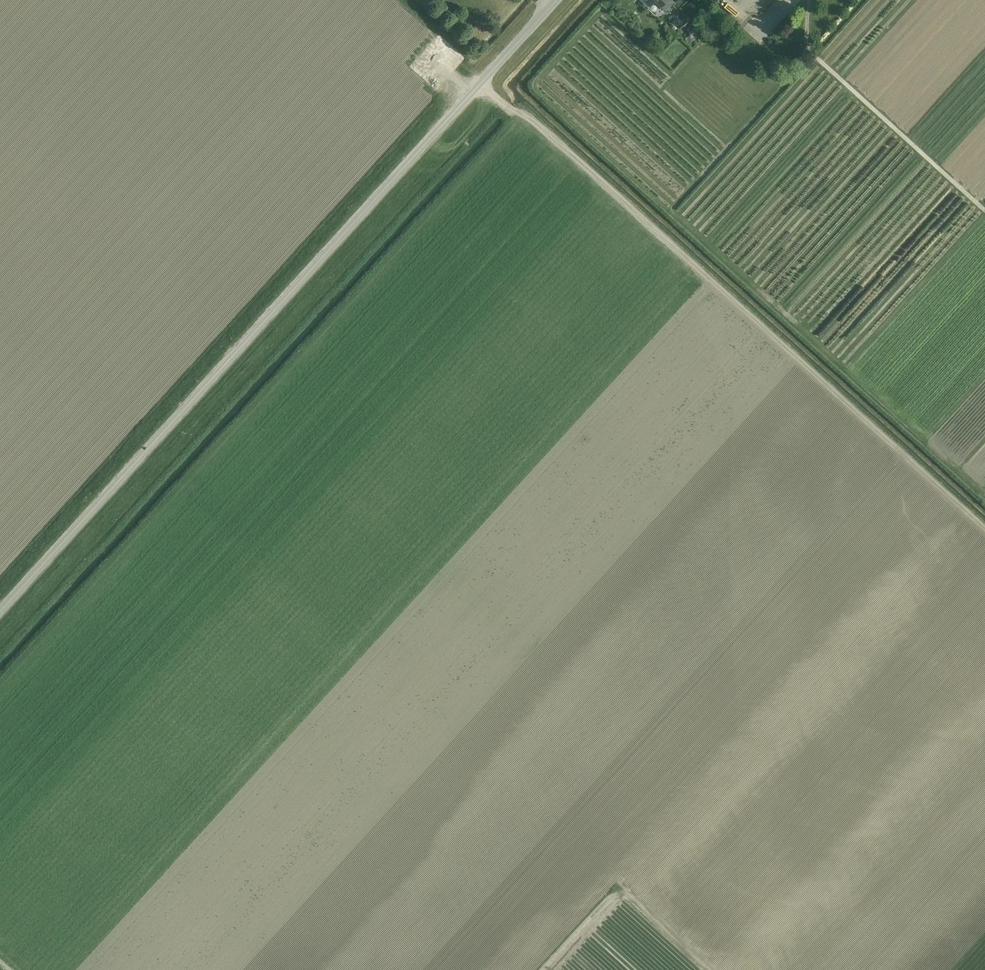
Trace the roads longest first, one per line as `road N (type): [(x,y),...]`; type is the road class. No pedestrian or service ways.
road 1 (unclassified): [(0,615),(557,0)]
road 2 (track): [(984,775),(808,969)]
road 3 (track): [(984,211),(816,57)]

